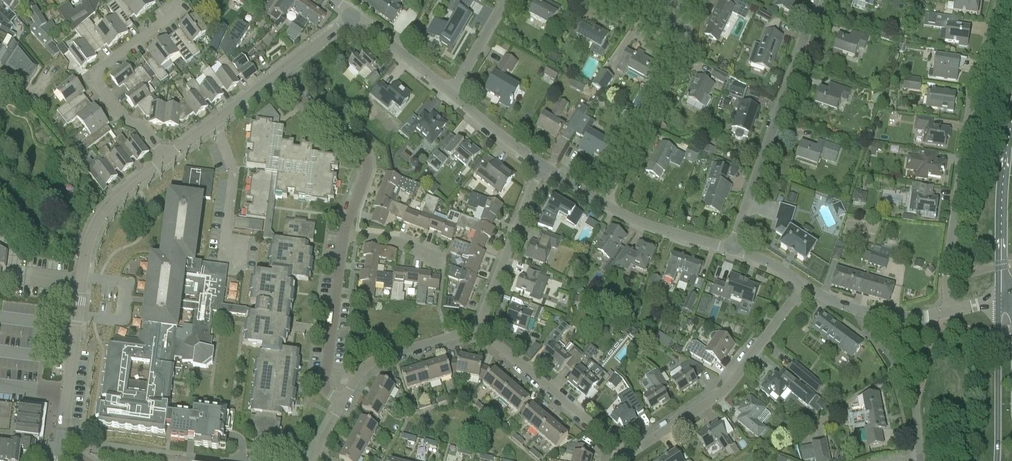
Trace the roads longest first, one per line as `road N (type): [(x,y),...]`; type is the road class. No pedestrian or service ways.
road 1 (residential): [(1000,0),(972,90),(943,314)]
road 2 (residential): [(818,0),(733,249)]
road 3 (residential): [(625,454),(728,386),(804,284)]
road 4 (residential): [(162,160),(94,85),(97,68),(174,11)]
road 5 (residential): [(604,205),(686,50),(658,35)]
road 6 (residential): [(279,72),(366,164),(343,236)]
road 7 (secondary): [(1011,108),(1000,185),(998,302)]
road 8 (residential): [(478,328),(625,454)]
road 9 (residential): [(61,460),(83,282)]
road 10 (residential): [(343,236),(323,382),(342,402)]
road 11 (residential): [(478,328),(539,166)]
road 12 (residential): [(342,402),(376,360),(478,328)]
road 13 (residential): [(861,315),(908,389),(920,459)]
road 14 (secondary): [(998,302),(997,460)]
road 15 (residential): [(83,282),(97,224),(162,160)]
road 16 (residential): [(162,160),(279,72)]
road 17 (unclassified): [(604,205),(733,249)]
road 18 (unclassified): [(355,16),(451,94)]

